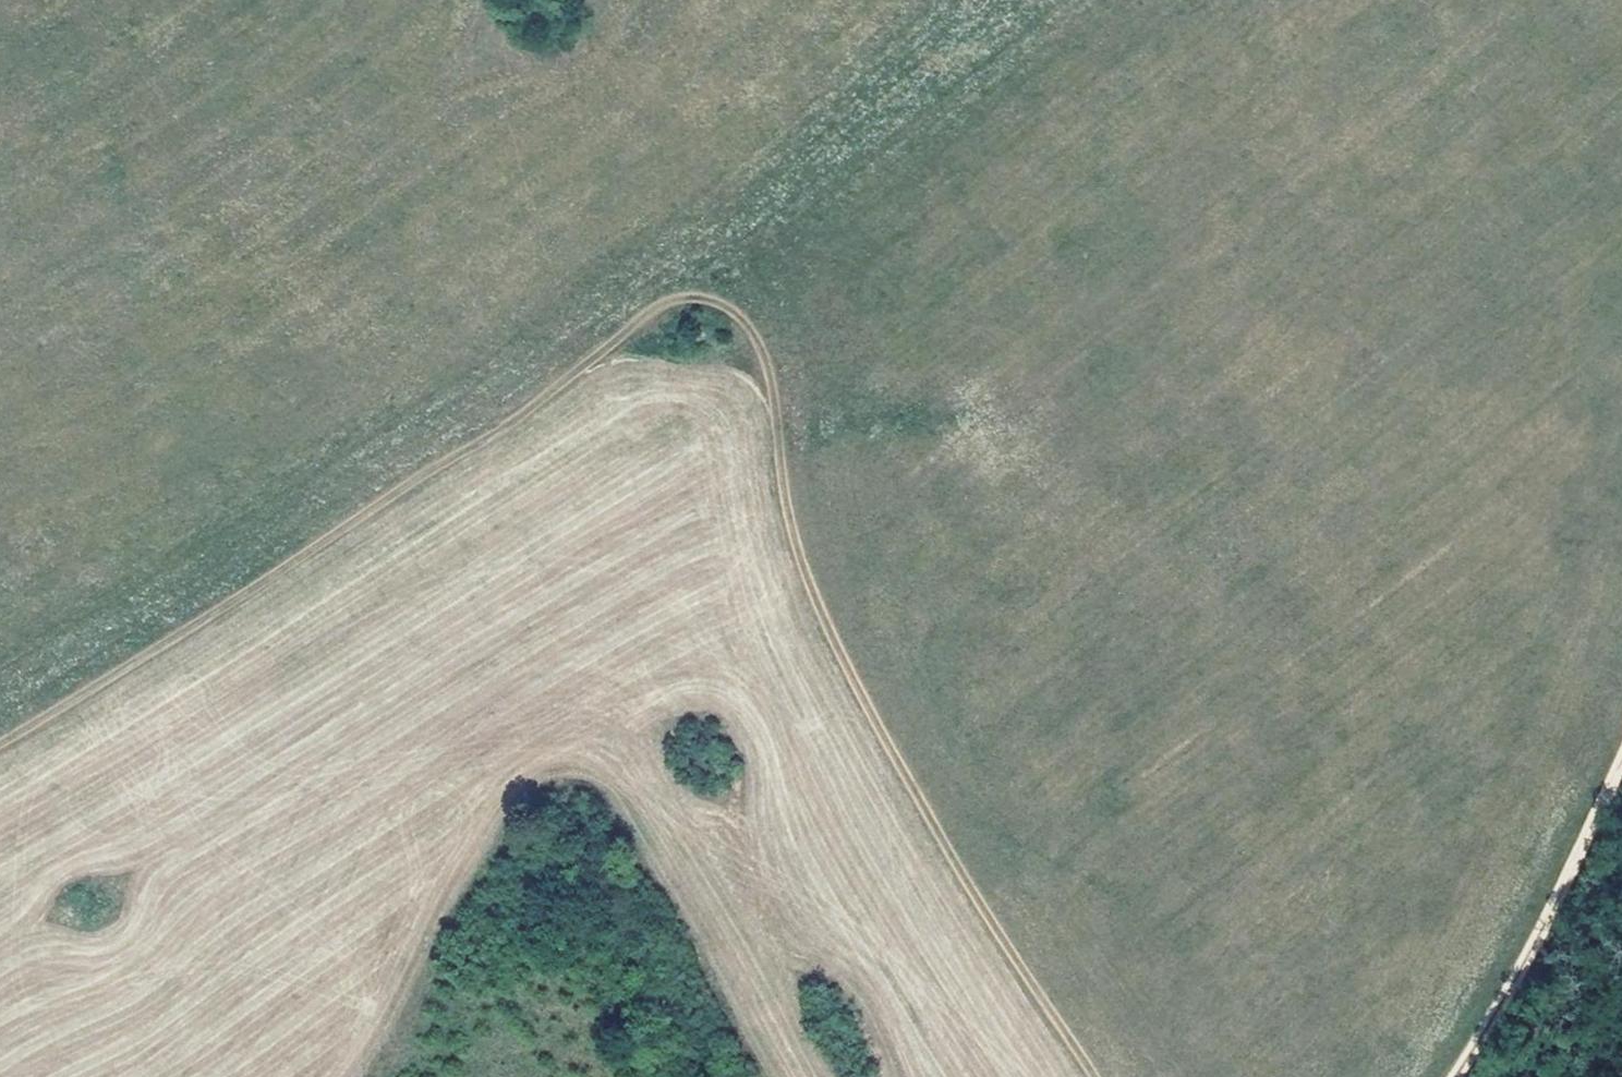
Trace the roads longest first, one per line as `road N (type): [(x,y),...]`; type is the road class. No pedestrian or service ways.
road 1 (track): [(0,756),(321,561),(660,315),(712,302),(746,322),(773,396),(776,481),(827,636),(927,831),(1097,1076)]
road 2 (track): [(1621,785),(1502,1026),(1461,1076)]

